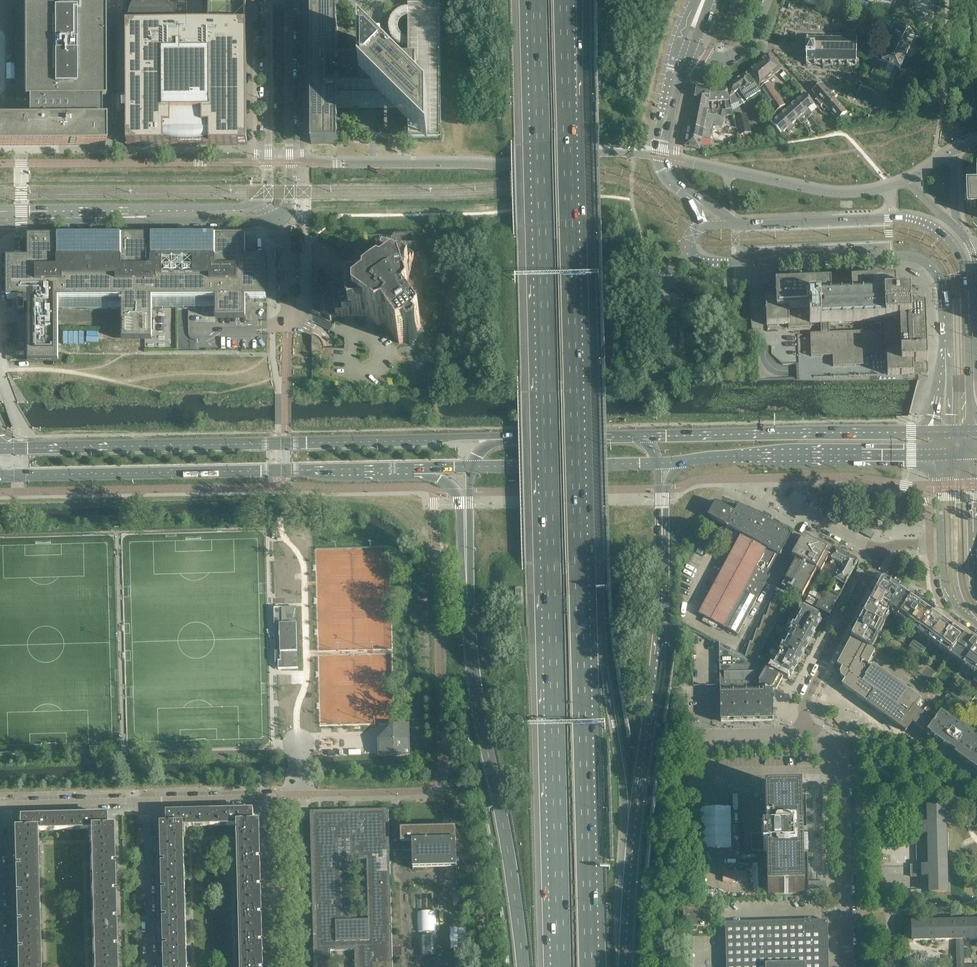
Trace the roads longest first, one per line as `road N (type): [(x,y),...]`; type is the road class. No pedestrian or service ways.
road 1 (motorway): [(589,966),(563,0)]
road 2 (motorway): [(536,0),(561,966)]
road 3 (primary): [(513,436),(0,449)]
road 4 (motorway): [(625,966),(661,614),(663,487)]
road 5 (tertiary): [(699,227),(689,251),(704,264),(910,257),(928,264),(943,290),(945,432)]
road 6 (primary): [(0,475),(415,466)]
road 7 (tertiary): [(969,432),(965,277),(941,231),(911,219),(736,223)]
road 8 (motorway): [(466,572),(477,701),(522,966)]
road 9 (secondary): [(945,432),(641,434)]
road 10 (residential): [(282,966),(275,799),(145,799)]
road 11 (tertiary): [(0,224),(277,216)]
road 12 (tertiary): [(263,204),(0,211)]
road 13 (secondary): [(685,460),(944,454)]
road 14 (residential): [(848,966),(840,746)]
road 15 (tertiary): [(277,216),(289,196),(287,0)]
road 16 (tertiary): [(269,0),(263,204)]
road 17 (residential): [(880,552),(806,699),(807,728)]
road 18 (primary): [(472,465),(658,462)]
road 19 (residential): [(145,799),(148,966)]
road 20 (residential): [(0,809),(145,799)]
road 21 (tertiary): [(689,194),(667,176),(660,157),(680,63)]
road 22 (residential): [(840,746),(949,766),(976,786)]
road 23 (motorway): [(415,466),(456,491),(466,572)]
road 24 (primary): [(641,434),(513,436)]
road 25 (residential): [(680,63),(733,54),(752,37),(769,0)]

